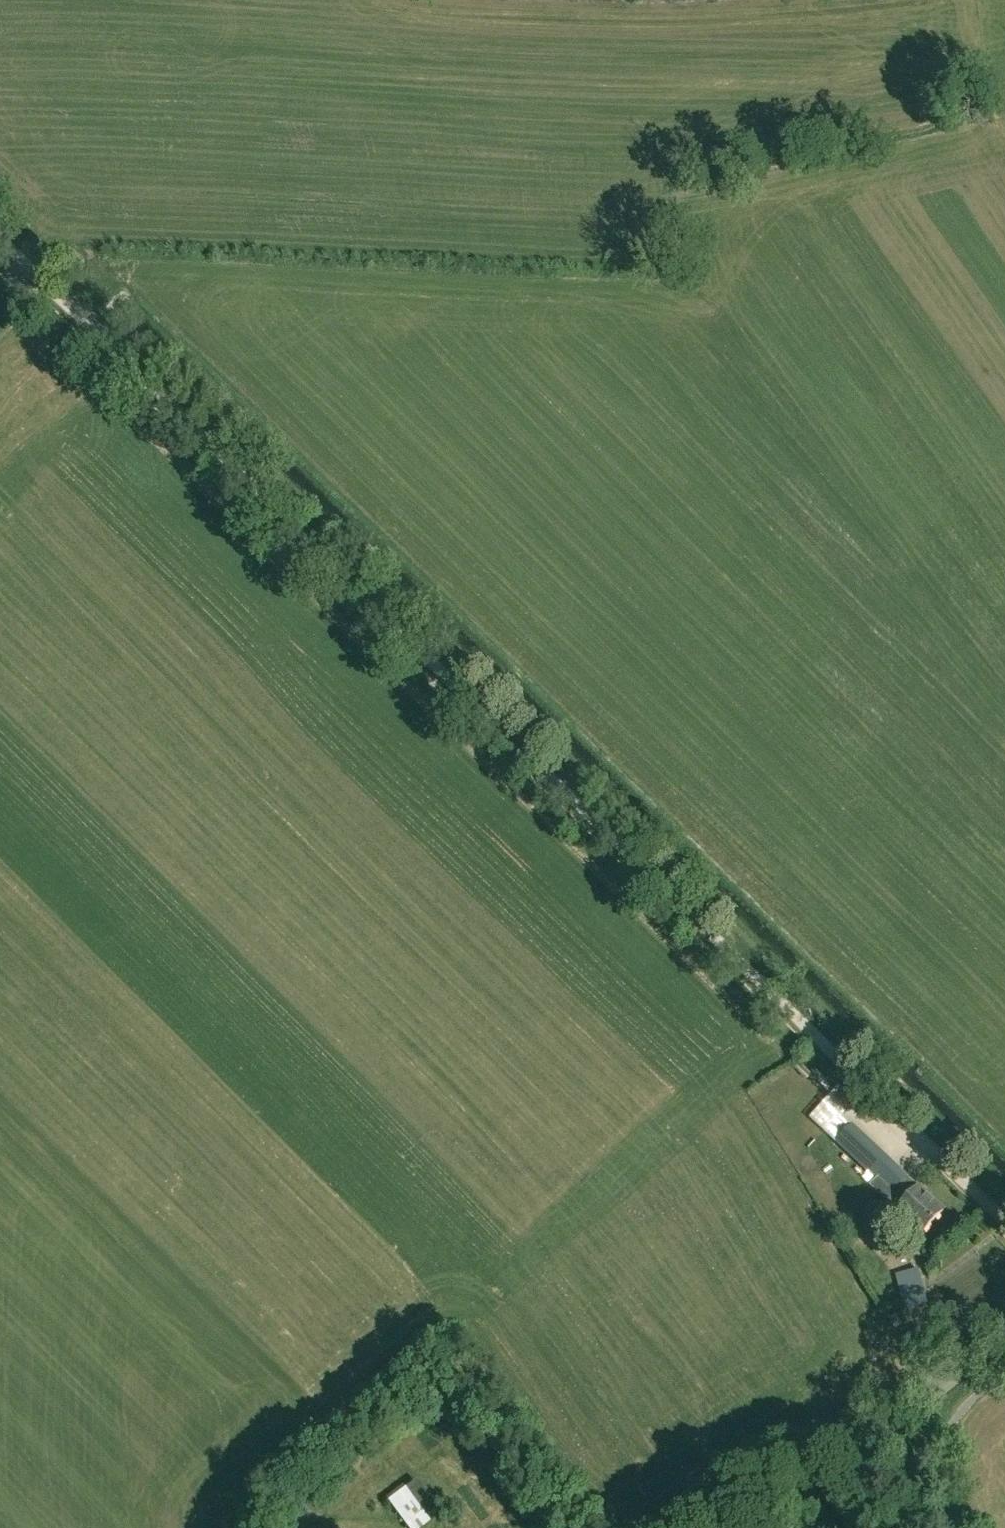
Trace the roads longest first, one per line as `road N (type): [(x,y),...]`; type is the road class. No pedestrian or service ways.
road 1 (track): [(1004,1223),(32,269)]
road 2 (tertiary): [(747,1527),(1004,1330)]

